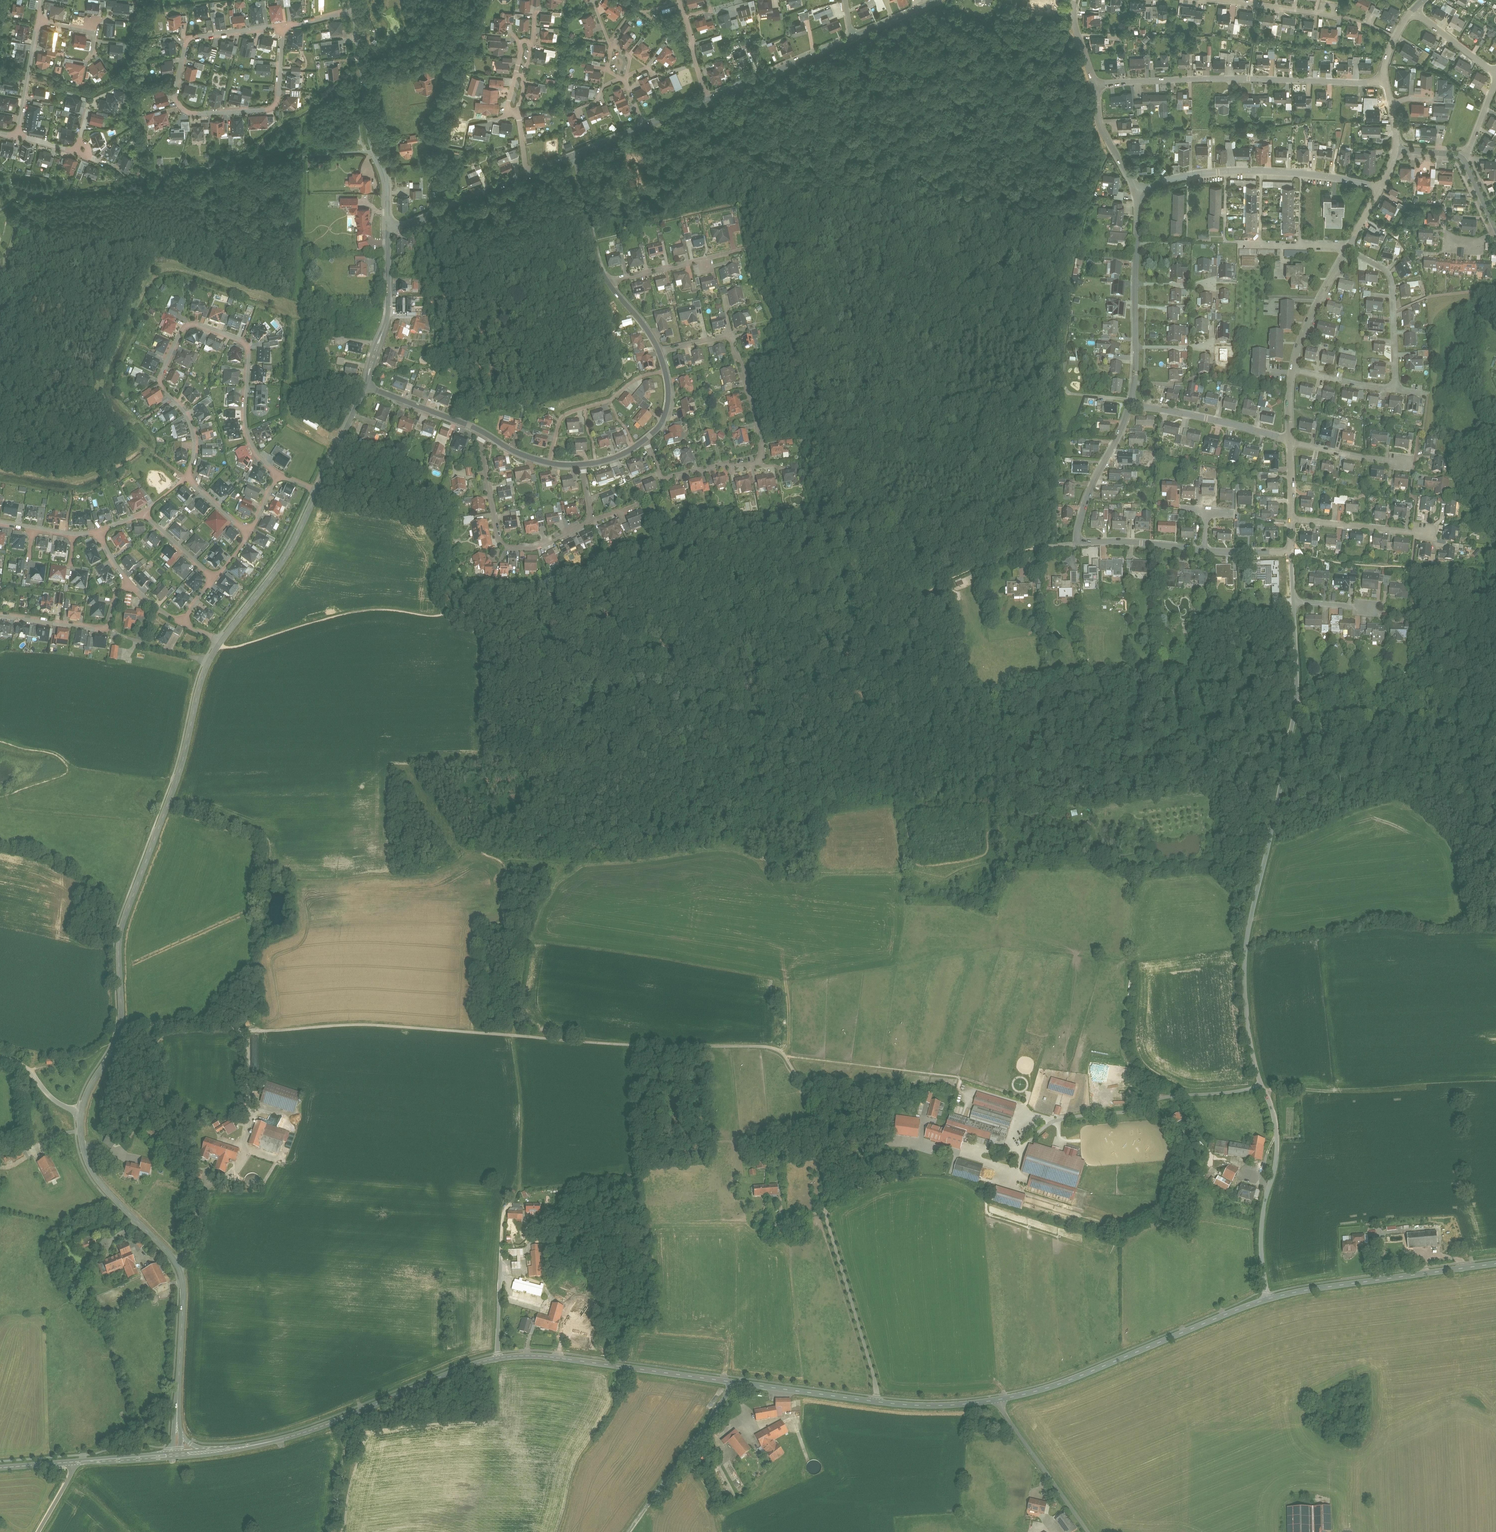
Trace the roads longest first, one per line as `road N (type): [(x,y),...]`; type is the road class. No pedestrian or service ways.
road 1 (unclassified): [(118,1030),(363,1027),(642,1049),(763,1048),(781,1055),(822,1106)]
road 2 (residential): [(1294,603),(1295,700),(1246,945),(1247,1018),(1261,1087)]
road 3 (tertiary): [(294,1437),(500,1359),(557,1359),(730,1383)]
road 4 (tertiary): [(221,640),(198,688),(180,765),(123,919),(118,1030)]
road 5 (residential): [(278,474),(246,429),(245,344),(190,324),(160,381),(189,418),(188,477)]
road 6 (tertiary): [(80,1113),(92,1173),(168,1254),(181,1281),(176,1434)]
road 7 (residential): [(645,441),(660,479),(757,463),(763,454),(729,336),(659,353)]
road 8 (track): [(957,789),(1108,756),(1287,746)]
road 9 (residential): [(1096,86),(1149,77),(1382,83)]
road 10 (tertiary): [(1000,1400),(1076,1379),(1267,1300)]
road 11 (residential): [(281,28),(188,41),(175,88),(178,105),(193,114),(269,109),(277,92)]
road 12 (residential): [(477,431),(496,533),(510,550),(531,549),(588,522),(580,466)]
road 13 (track): [(1261,1087),(1168,1096),(1128,1068),(1123,957)]
road 14 (residential): [(1383,187),(1227,172),(1136,192)]
road 15 (tertiary): [(1267,1300),(1495,1265)]
road 16 (tertiary): [(389,229),(354,11)]
road 17 (track): [(500,1251),(502,1216),(520,1181),(522,1112),(511,1038)]
road 18 (unclassified): [(1267,1300),(1262,1222),(1276,1147),(1261,1087)]
road 19 (track): [(957,789),(916,594)]
road 20 (unclassified): [(875,1403),(824,1212)]
road 21 (unclassified): [(730,1383),(628,1531)]
road 22 (tertiary): [(317,491),(275,572),(221,640)]
road 23 (residential): [(1131,404),(1291,442)]
road 24 (residential): [(1347,249),(1389,278),(1395,389)]
road 25 (tertiary): [(389,229),(388,309),(365,387)]
road 26 (residential): [(665,372),(565,414),(548,464)]
road 27 (residential): [(128,587),(114,599),(108,632),(0,617)]
road 28 (residential): [(706,99),(853,35)]
road 29 (unclassified): [(1086,1531),(1000,1400)]
road 30 (track): [(957,789),(911,800),(900,826),(906,881),(930,890)]
road 31 (tertiary): [(730,1383),(875,1403)]
road 32 (residential): [(1131,404),(1093,484),(1079,540)]
road 33 (residential): [(389,229),(525,178)]
road 34 (residential): [(607,284),(740,251)]
road 35 (residential): [(1293,520),(1425,535)]
road 36 (residential): [(1347,249),(1308,317),(1292,369)]
road 37 (residential): [(575,157),(607,284)]
road 38 (residential): [(1079,540),(1204,551)]
road 39 (tertiary): [(875,1403),(1000,1400)]
road 40 (residential): [(1206,0),(1330,15)]
road 41 (residential): [(477,431),(365,387)]

